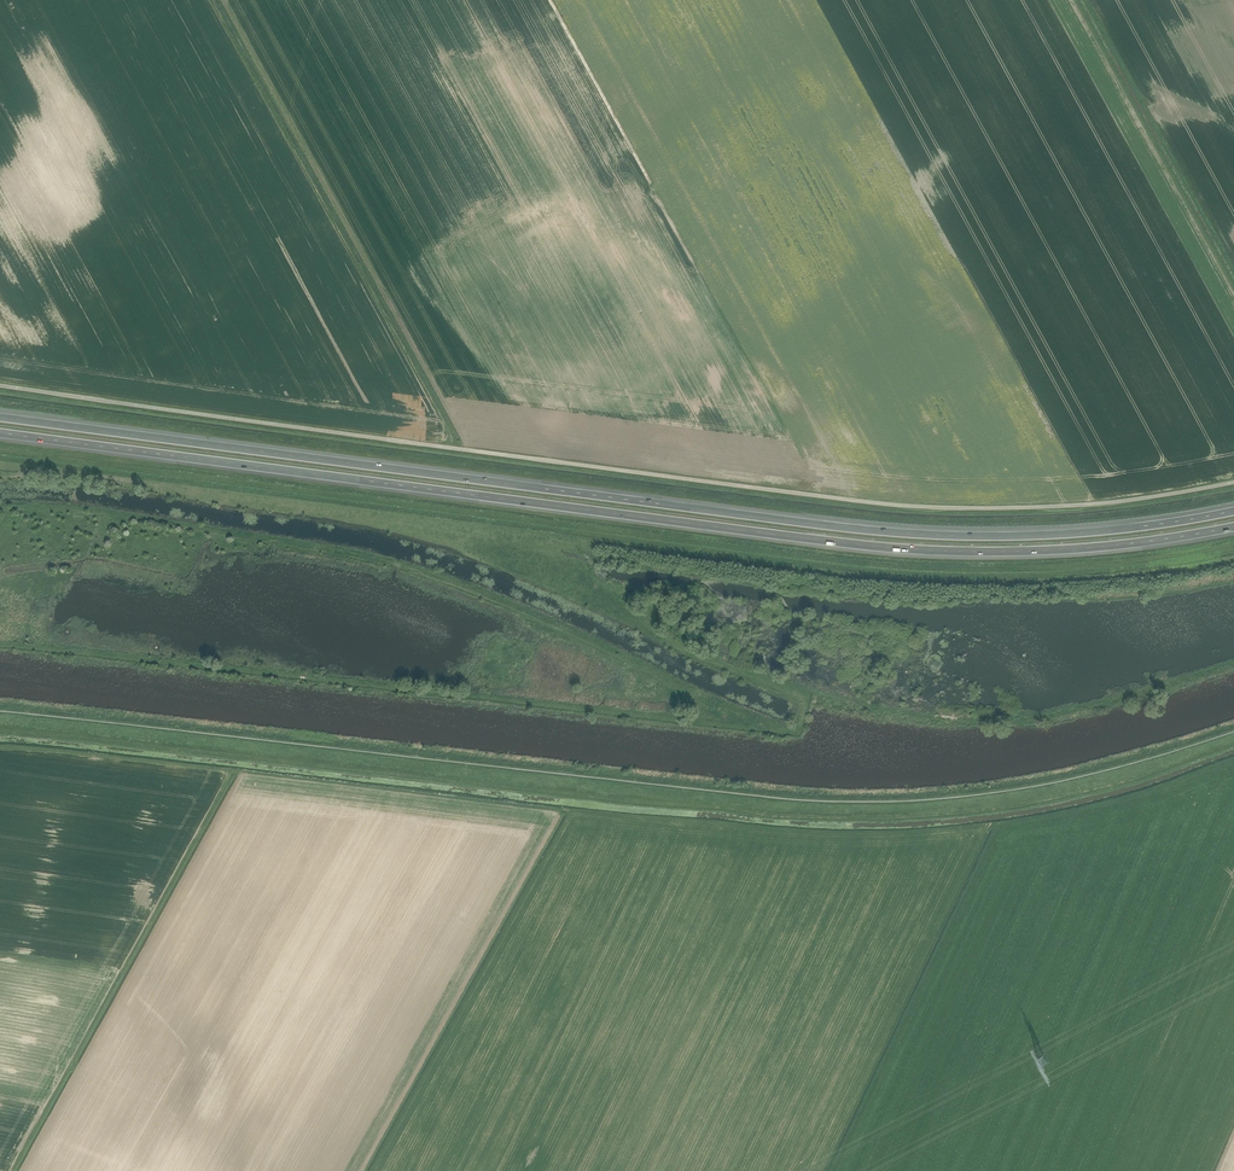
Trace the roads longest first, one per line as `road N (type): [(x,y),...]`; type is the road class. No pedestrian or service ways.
road 1 (unclassified): [(0,386),(905,506),(1084,504),(1233,482)]
road 2 (motorway): [(1233,510),(1078,532),(941,536),(0,416)]
road 3 (motorway): [(0,434),(896,549),(1086,548),(1233,526)]

